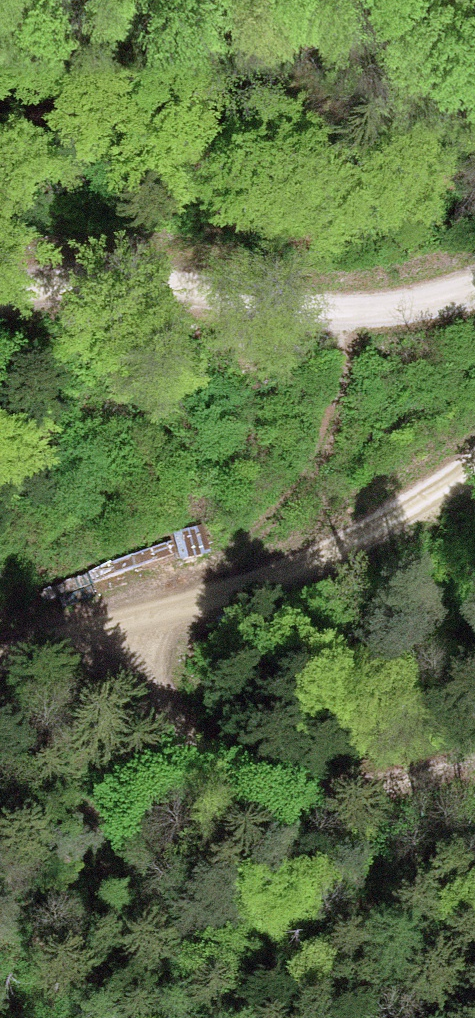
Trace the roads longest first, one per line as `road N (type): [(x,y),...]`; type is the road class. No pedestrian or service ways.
road 1 (track): [(0,286),(192,279),(364,322),(474,278)]
road 2 (track): [(474,747),(429,774),(307,793),(221,773),(165,710),(135,629)]
road 3 (track): [(135,629),(180,601),(342,553),(474,465)]
road 4 (track): [(364,322),(274,502),(180,601)]
road 5 (track): [(135,629),(0,671)]

